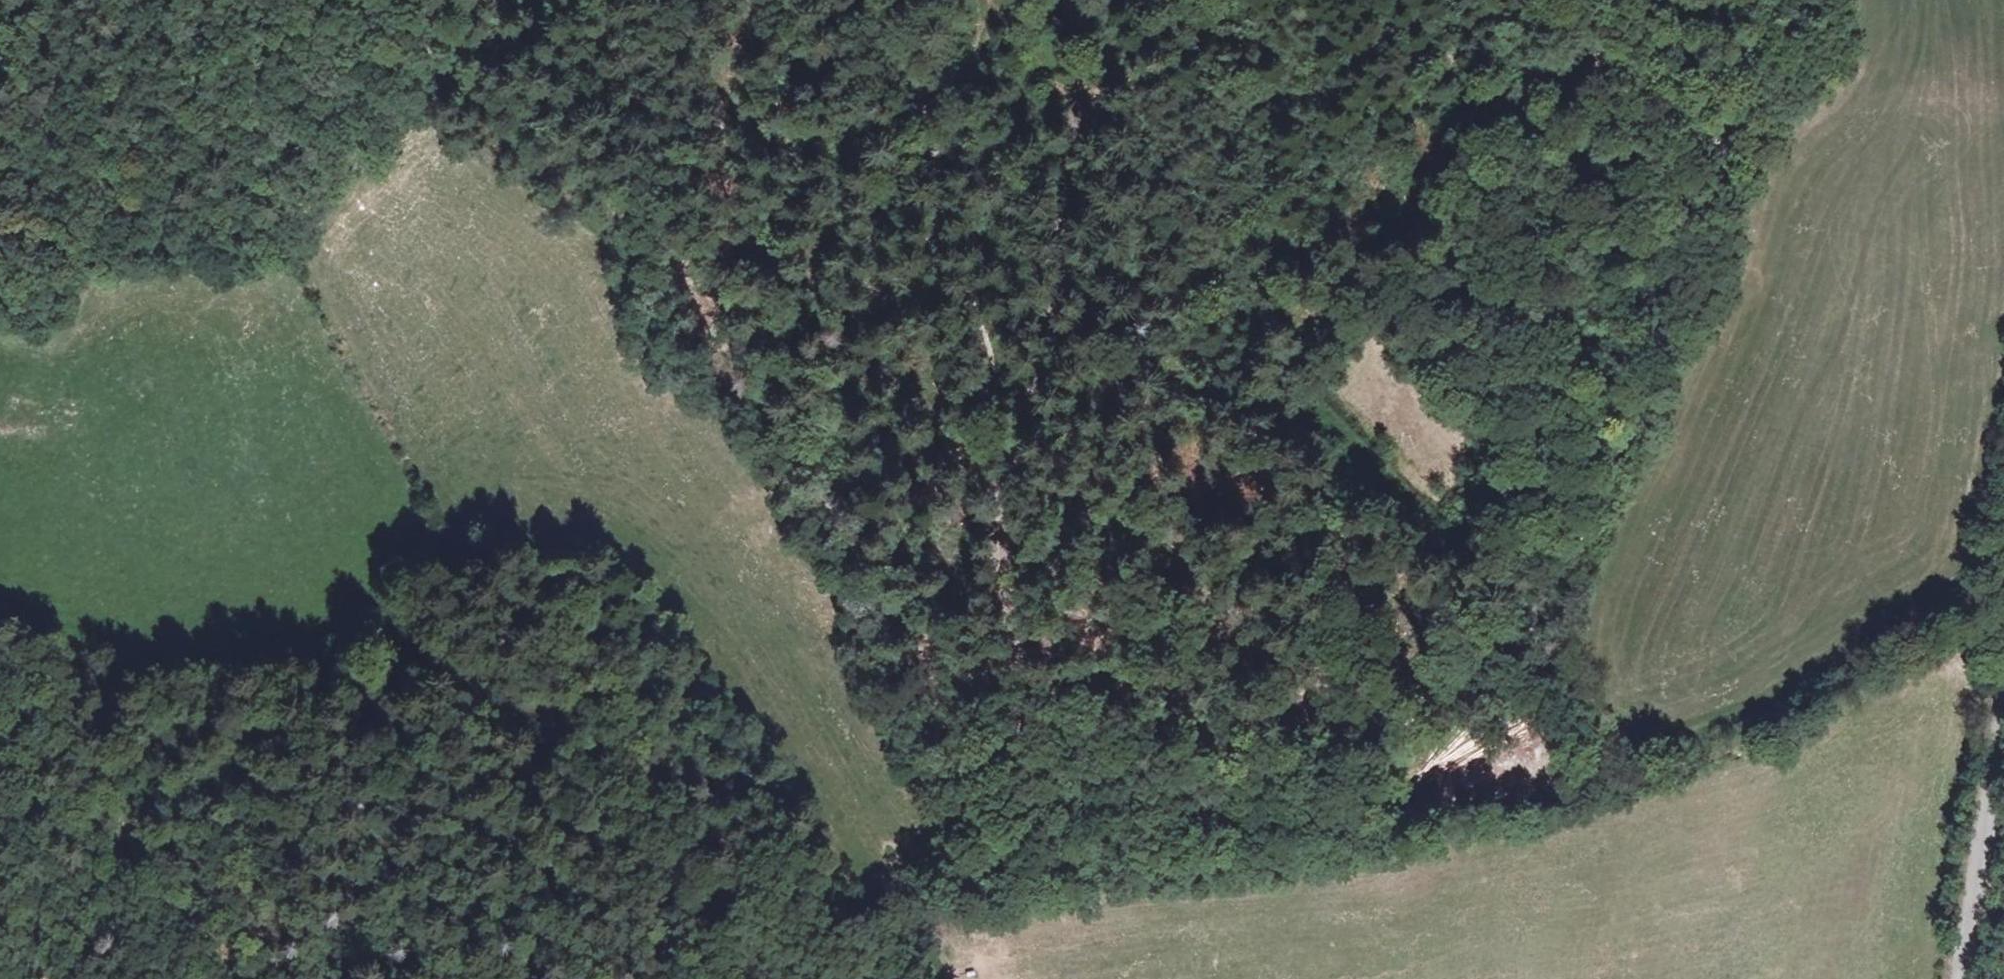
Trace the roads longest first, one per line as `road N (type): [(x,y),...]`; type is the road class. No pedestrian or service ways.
road 1 (unclassified): [(1955,978),(2003,658)]
road 2 (residential): [(1778,0),(1764,64),(1710,156)]

